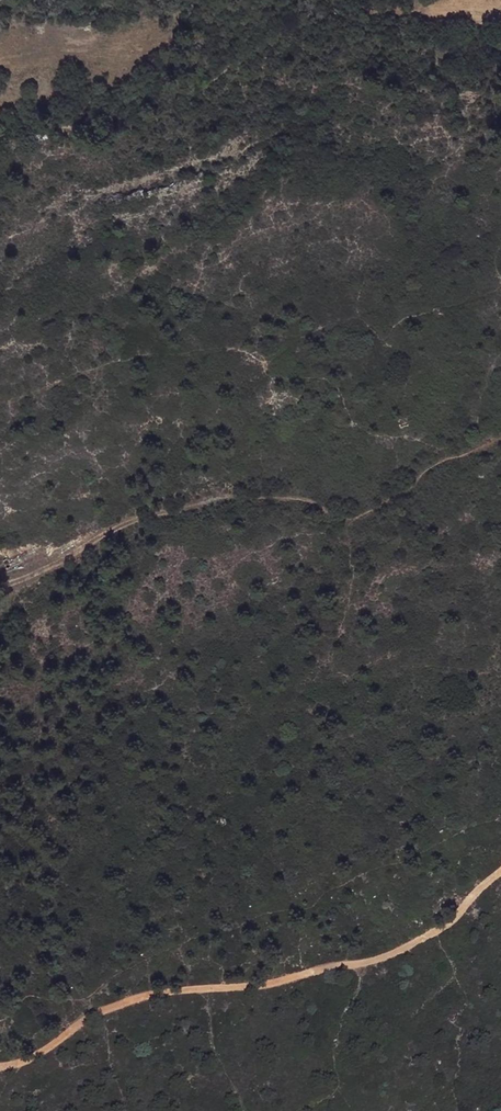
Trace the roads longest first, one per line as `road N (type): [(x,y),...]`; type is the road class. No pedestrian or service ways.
road 1 (track): [(500,869),(458,914),(387,956),(263,984),(148,996),(81,1020),(21,1063),(0,1068)]
road 2 (track): [(432,9),(332,16),(282,33),(168,104),(69,128),(0,108)]

